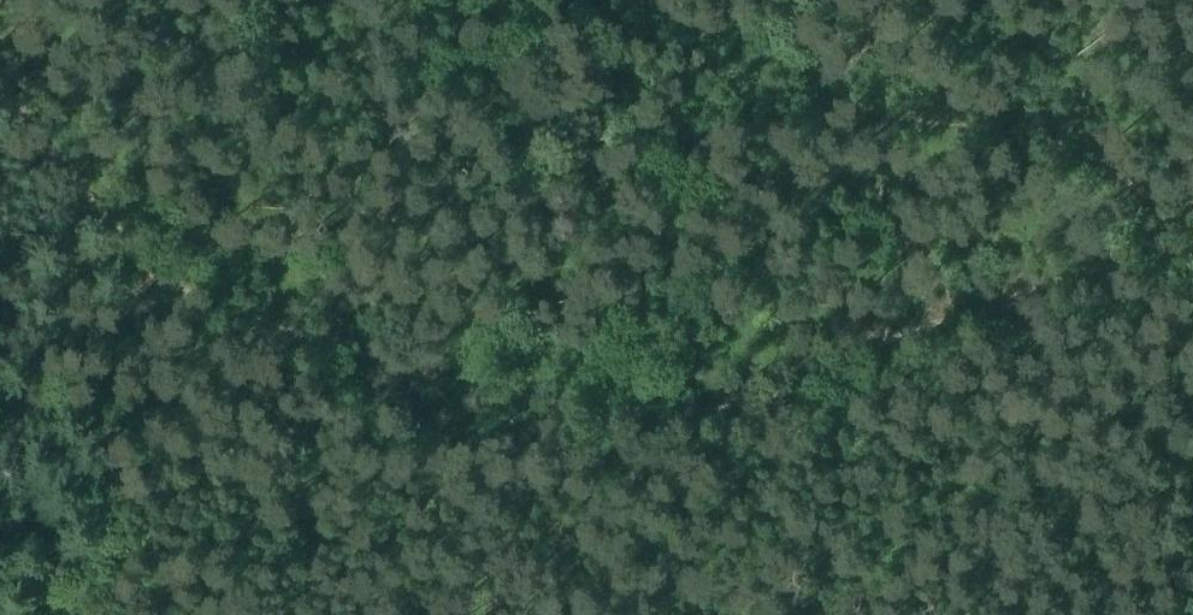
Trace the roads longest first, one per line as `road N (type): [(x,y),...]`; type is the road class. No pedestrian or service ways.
road 1 (track): [(1192,254),(1096,268),(877,345),(771,396),(640,413),(456,386),(206,301),(151,269)]
road 2 (track): [(570,0),(707,72),(1053,142),(1146,195),(1192,234)]
road 3 (track): [(151,269),(127,314),(110,403),(86,614)]
road 4 (track): [(262,0),(36,133)]
road 5 (track): [(151,269),(0,94)]

